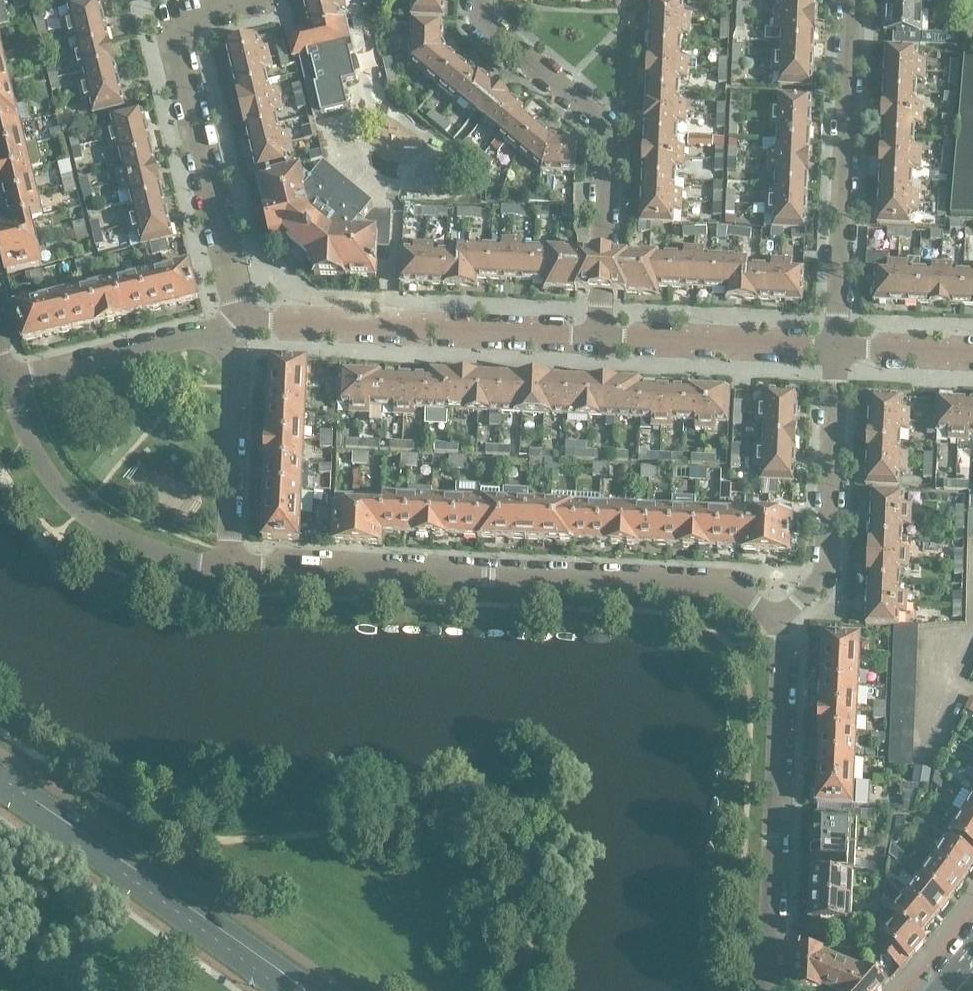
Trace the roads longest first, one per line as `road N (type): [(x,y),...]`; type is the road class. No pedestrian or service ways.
road 1 (residential): [(777,623),(727,584),(231,562)]
road 2 (residential): [(599,336),(610,145),(599,124),(481,22),(482,0)]
road 3 (primary): [(320,990),(0,770)]
road 4 (residential): [(246,321),(180,43),(192,17),(252,0)]
road 5 (residential): [(770,990),(788,660),(777,623)]
road 6 (residential): [(599,336),(246,321)]
road 7 (primary): [(0,788),(283,990)]
road 8 (residential): [(837,347),(848,0)]
road 9 (residential): [(231,562),(184,557),(80,514),(41,464),(9,387)]
road 10 (residential): [(777,623),(821,584),(832,562),(837,347)]
road 11 (residential): [(9,387),(246,321)]
road 12 (residential): [(231,562),(246,321)]
road 13 (residential): [(837,347),(599,336)]
road 14 (residential): [(837,347),(972,353)]

